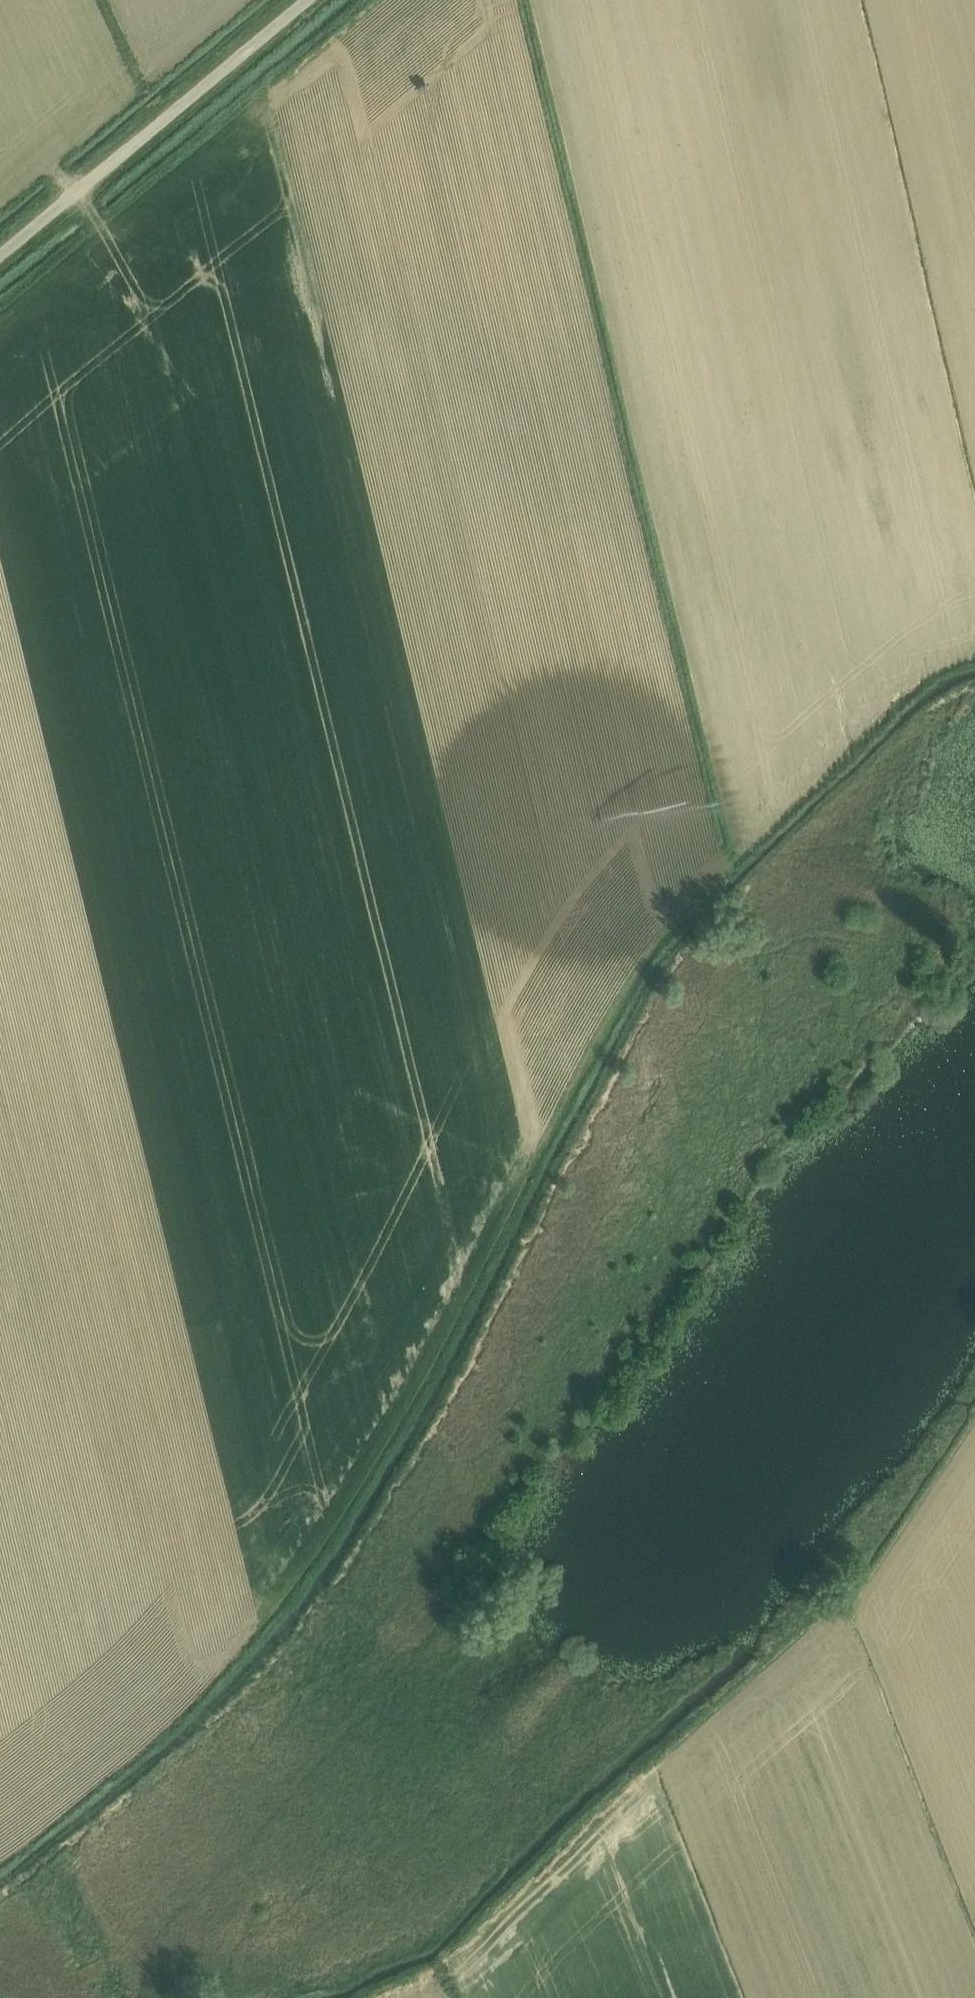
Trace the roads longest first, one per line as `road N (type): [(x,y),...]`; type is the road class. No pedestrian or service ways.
road 1 (unclassified): [(0,247),(300,0)]

